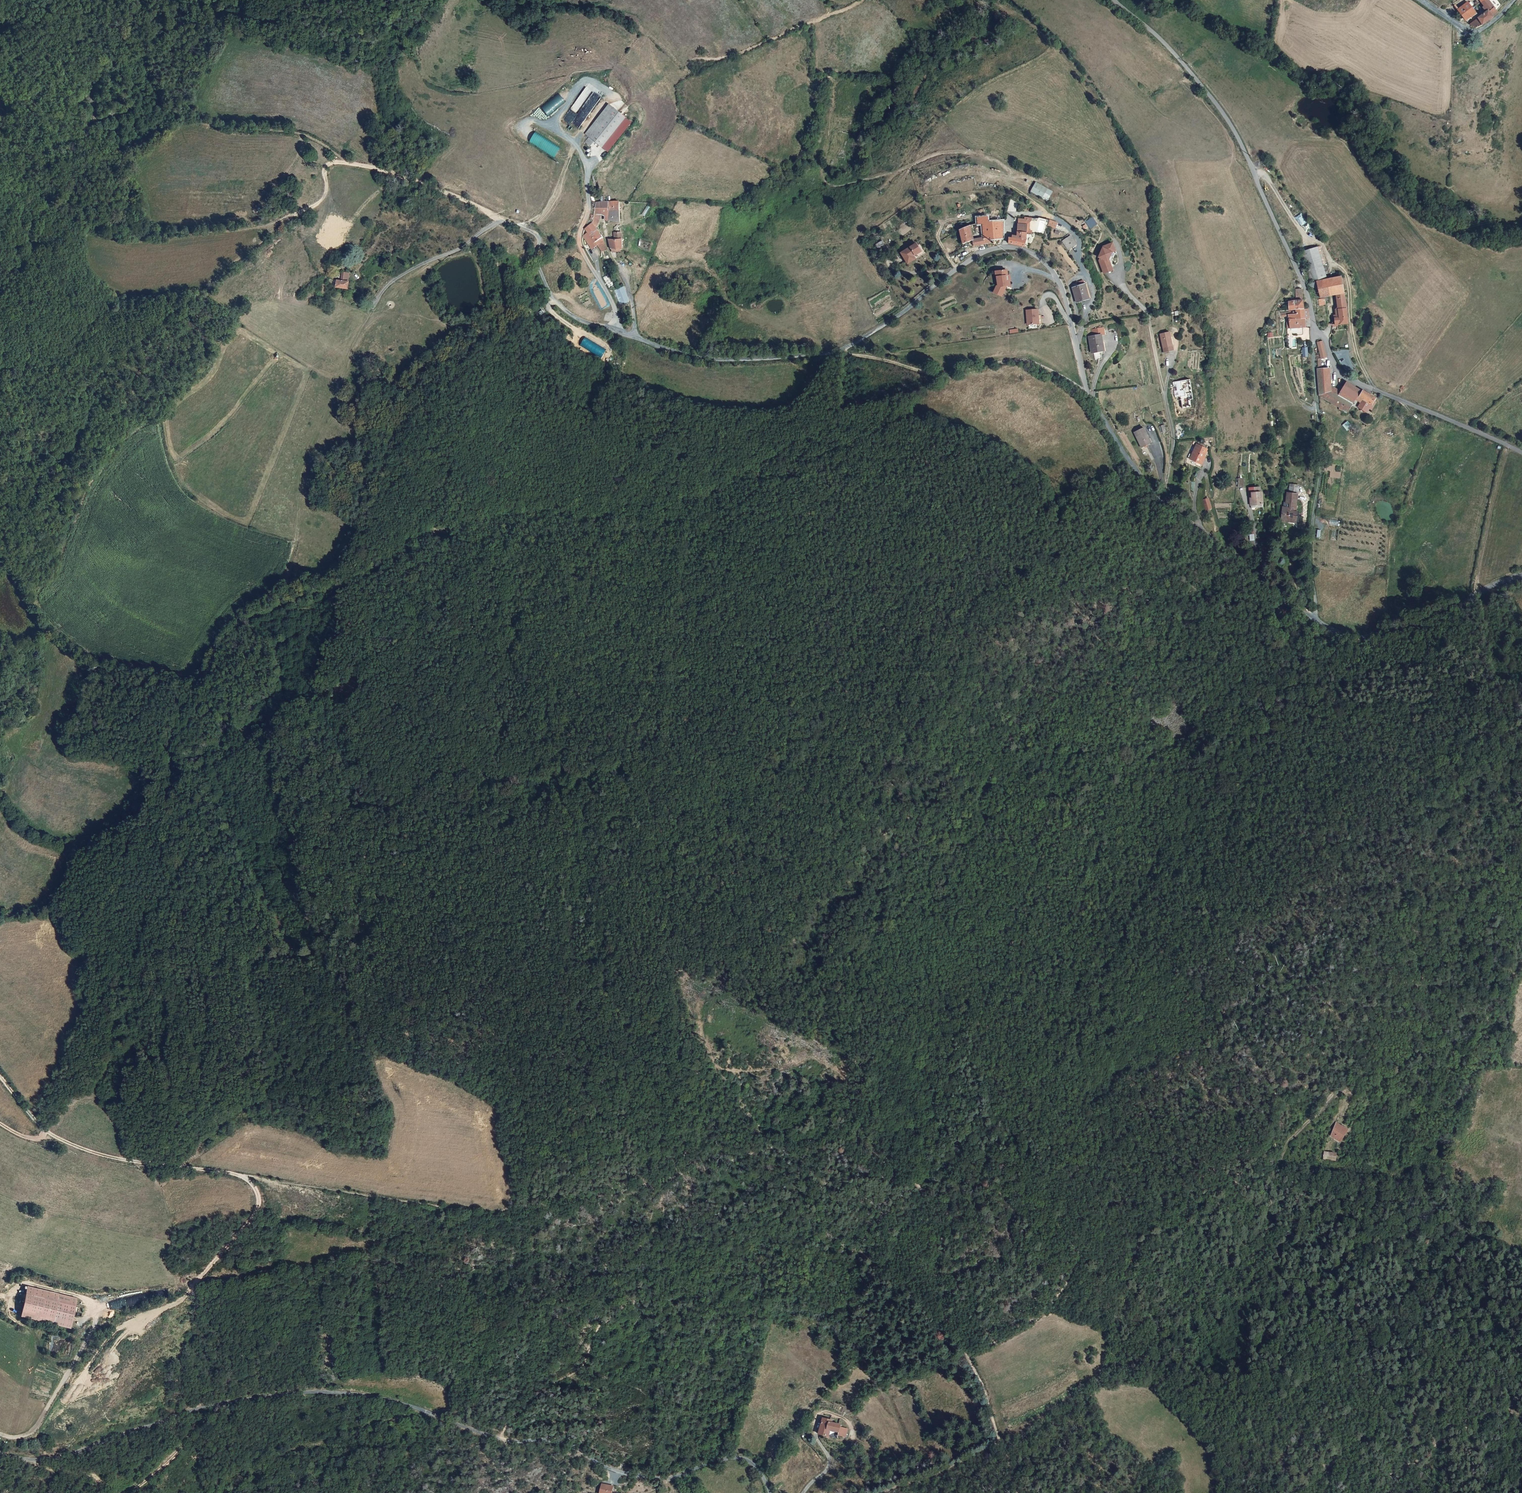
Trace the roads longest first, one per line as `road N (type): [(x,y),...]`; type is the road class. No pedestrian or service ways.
road 1 (track): [(278,717),(317,777),(355,792),(450,791),(669,750),(755,752),(794,762),(818,756),(893,778),(898,869),(915,932),(947,981),(1009,1036),(1085,1186),(1084,1241),(1061,1294),(1025,1326),(971,1354)]
road 2 (track): [(0,1074),(53,1136),(106,1156),(494,1211),(664,1183),(741,1157),(847,1138),(911,1178),(943,1220),(936,1275),(949,1321),(971,1354)]
road 3 (unclassified): [(1521,576),(1378,636),(1355,635),(1280,597),(1132,464),(1086,387),(1057,277),(1017,248),(969,260),(845,348),(695,360),(613,330)]
road 4 (unclassified): [(0,1454),(41,1459),(214,1405),(331,1388),(402,1399),(513,1442),(574,1443),(638,1477),(671,1479),(746,1457),(771,1492)]
road 5 (track): [(938,376),(692,496),(469,523),(417,538),(365,575),(243,625)]
road 6 (unclassified): [(1116,0),(1166,44),(1240,143),(1341,375),(1521,453)]
road 7 (track): [(0,158),(81,223),(119,230),(253,228),(320,199),(330,164),(384,172),(503,220)]
road 8 (track): [(1274,1157),(1269,1283),(1376,1403),(1394,1480)]
road 9 (track): [(243,625),(241,609),(287,572),(306,461),(372,309)]
road 10 (unclassified): [(520,227),(544,215),(575,144),(586,165),(589,208),(581,250),(614,308),(613,330)]
road 11 (track): [(1313,319),(1320,480),(1309,562),(1318,619)]
road 12 (track): [(1252,170),(1346,271),(1354,343),(1374,390)]
road 13 (track): [(237,1174),(257,1192),(256,1212),(185,1296),(131,1328)]
road 14 (track): [(67,1372),(99,1306),(79,1293),(28,1282),(8,1297)]
road 15 (track): [(1488,1492),(1486,1442),(1459,1427),(1394,1480)]
road 16 (unclassified): [(372,309),(401,275),(503,220)]
road 17 (track): [(938,376),(1028,358),(1086,387)]
road 18 (unclassified): [(613,330),(555,300),(536,234),(520,227)]
road 19 (track): [(221,1404),(165,1461),(118,1492)]
road 20 (track): [(311,205),(204,286)]
road 21 (track): [(1003,1441),(880,1492)]

